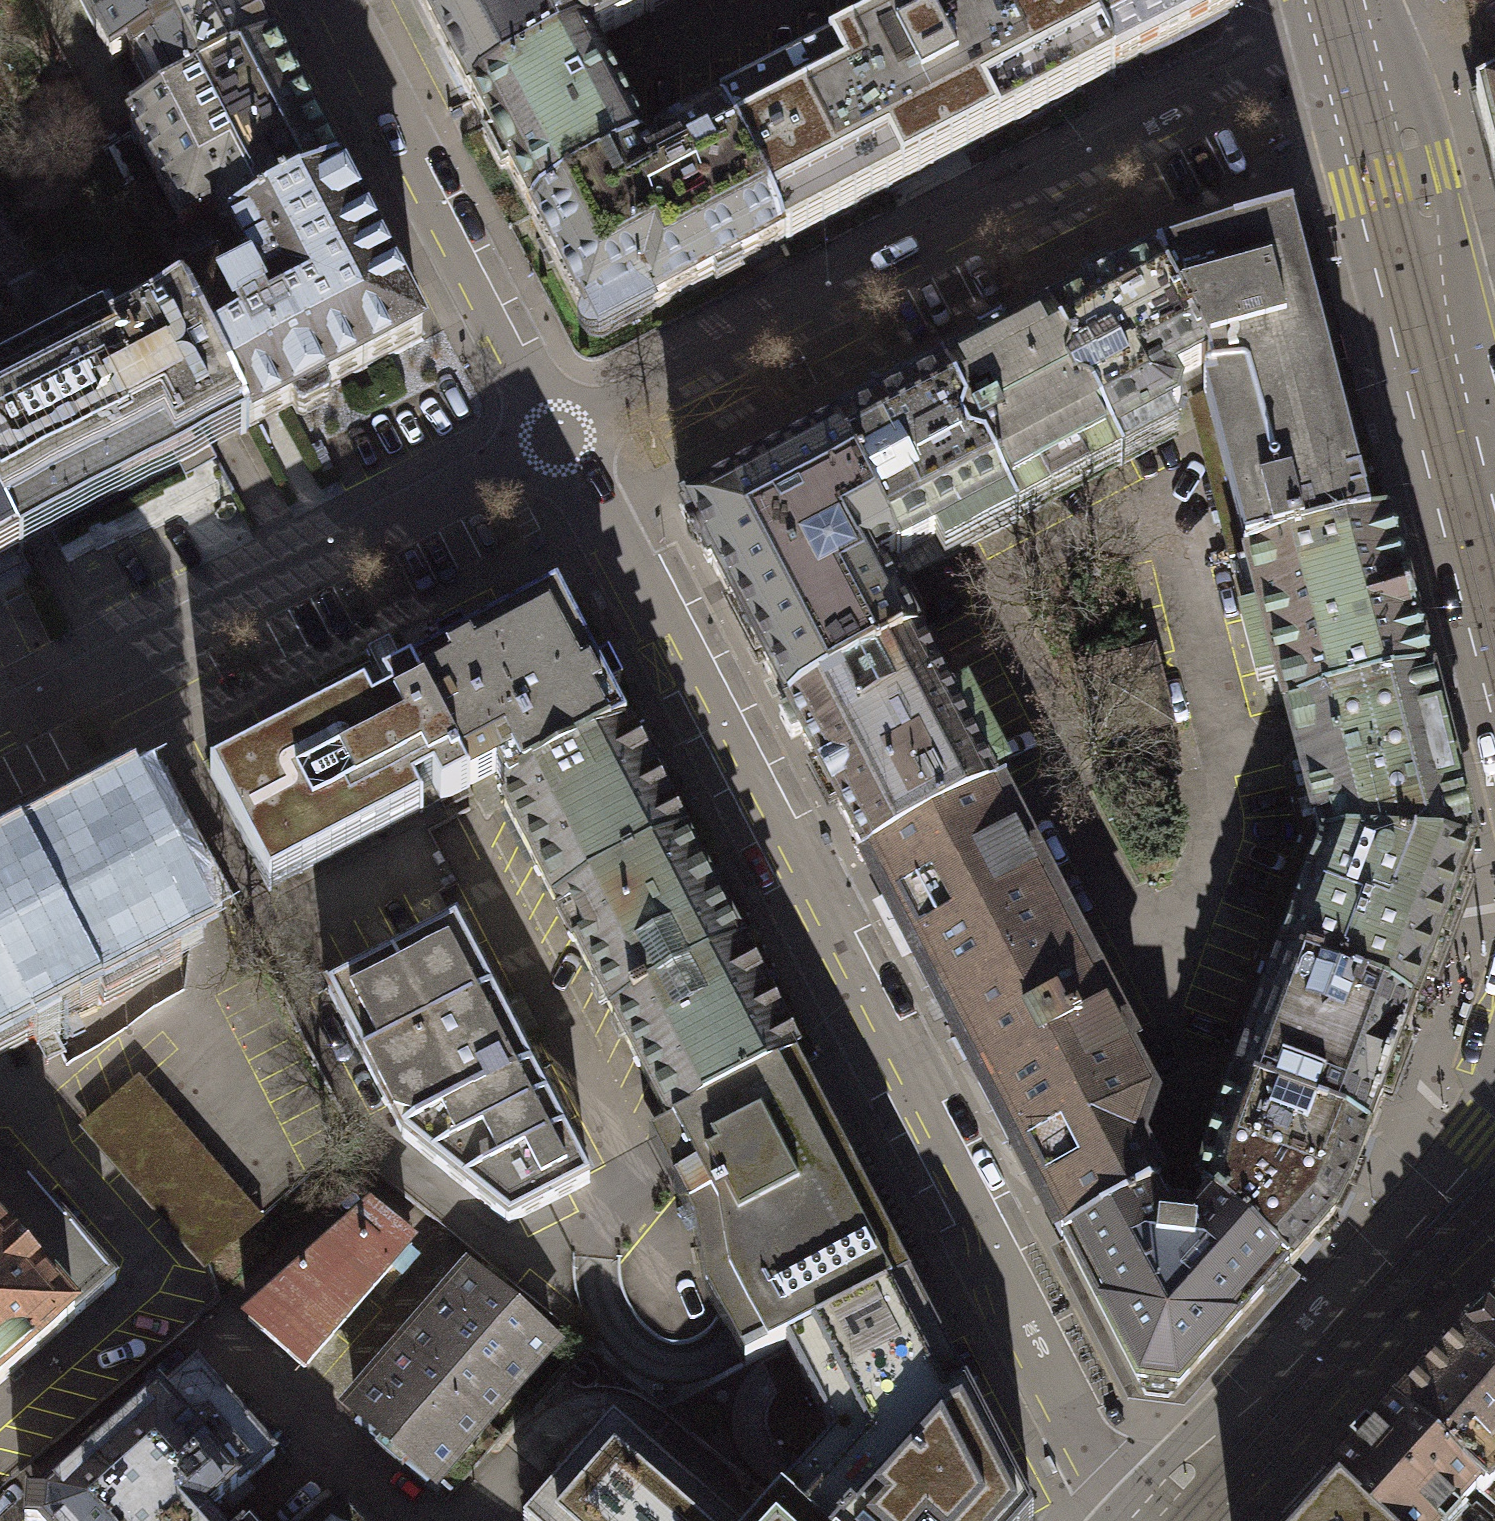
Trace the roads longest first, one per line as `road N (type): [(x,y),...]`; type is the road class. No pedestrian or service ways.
road 1 (residential): [(1132,1520),(559,436)]
road 2 (residential): [(1340,31),(559,436)]
road 3 (tertiary): [(1340,31),(1494,646)]
road 4 (residential): [(559,436),(0,721)]
road 5 (residential): [(1494,1141),(1157,1520)]
road 6 (residential): [(559,436),(326,0)]

